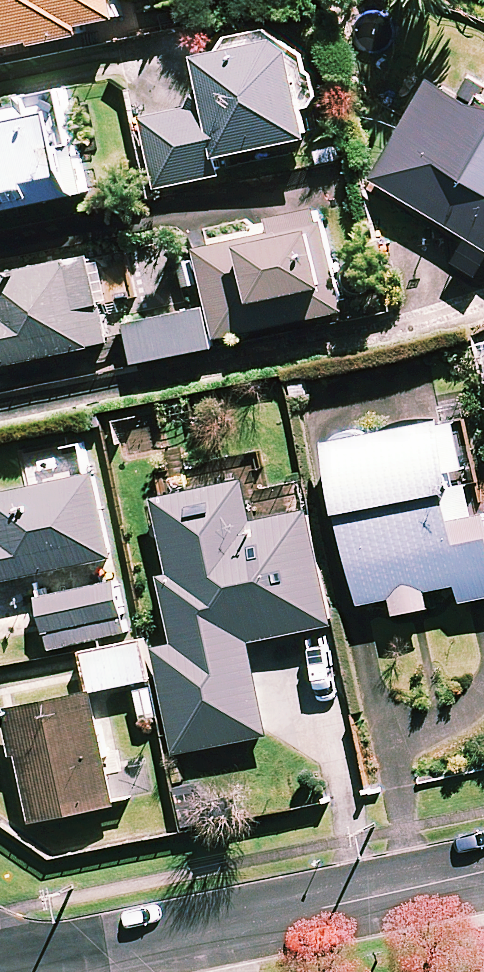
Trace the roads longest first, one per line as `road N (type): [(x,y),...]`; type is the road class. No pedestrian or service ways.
road 1 (residential): [(483,871),(5,971)]

